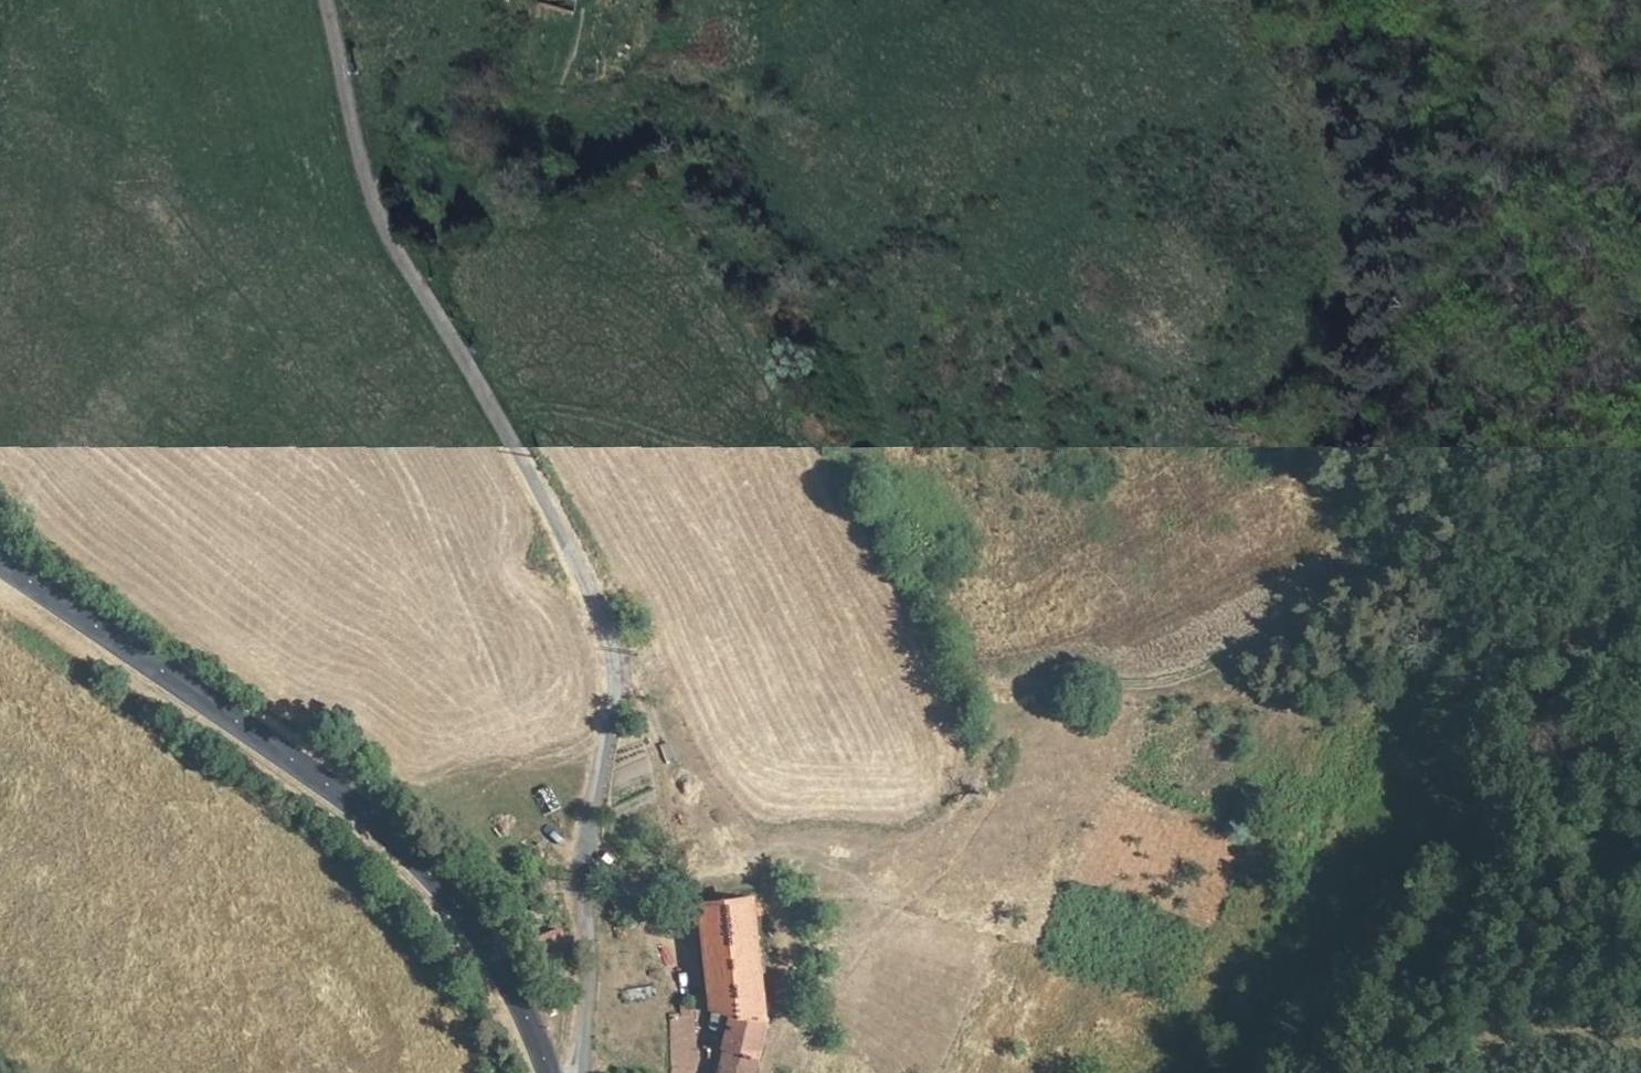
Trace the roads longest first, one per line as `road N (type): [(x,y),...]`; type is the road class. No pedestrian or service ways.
road 1 (residential): [(329,0),(380,213),(624,657),(577,1072)]
road 2 (tertiary): [(548,1072),(514,985),(362,814),(0,562)]

